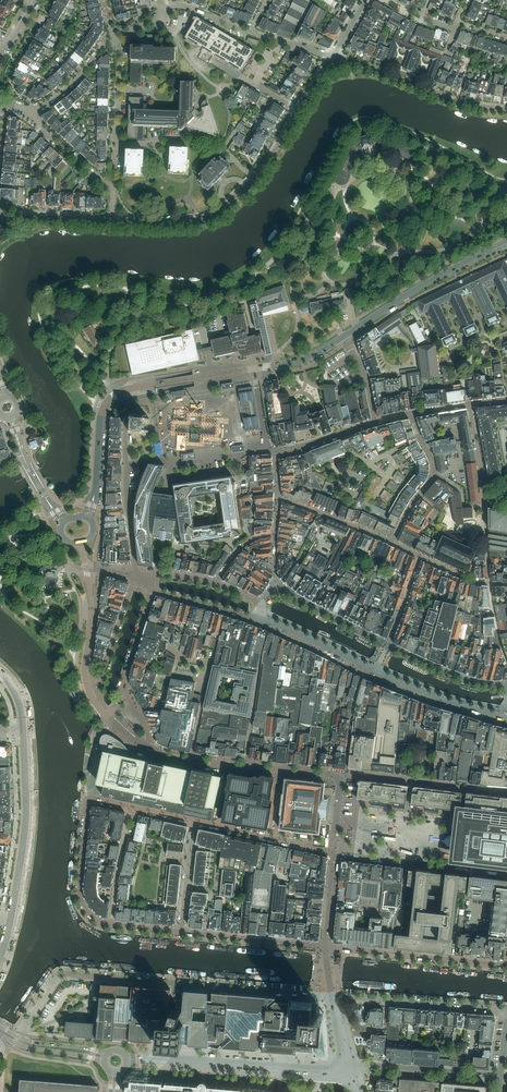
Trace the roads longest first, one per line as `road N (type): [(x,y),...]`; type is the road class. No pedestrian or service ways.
road 1 (residential): [(299,110),(263,167),(217,214),(112,221)]
road 2 (secondary): [(97,476),(101,416),(114,396),(253,369)]
road 3 (residential): [(289,992),(66,974)]
road 4 (tertiary): [(127,1059),(338,1064)]
road 5 (unclassified): [(335,850),(343,776),(210,762)]
road 6 (unclassified): [(111,924),(91,914),(80,894),(87,807),(91,799),(131,807)]
road 7 (residential): [(333,56),(457,101),(506,109)]
road 8 (unclassified): [(506,965),(326,946)]
road 9 (residential): [(469,404),(490,583)]
road 10 (residential): [(331,995),(506,1010)]
road 11 (secondary): [(342,337),(490,250)]
road 12 (secondary): [(10,922),(26,818),(23,753)]
road 13 (residential): [(338,1064),(501,1076)]
road 14 (residential): [(113,192),(116,40)]
road 15 (residential): [(411,413),(435,472),(392,542)]
road 16 (unclassified): [(326,946),(181,931)]
road 17 (residential): [(126,464),(268,449)]
road 18 (unclassified): [(196,821),(335,850)]
road 19 (residential): [(376,671),(506,717)]
road 20 (residential): [(107,718),(152,590)]
road 21 (residential): [(135,576),(100,689),(91,695)]
road 22 (residential): [(259,618),(376,671)]
road 23 (unclassified): [(91,695),(87,569)]
road 24 (residential): [(392,542),(278,497)]

